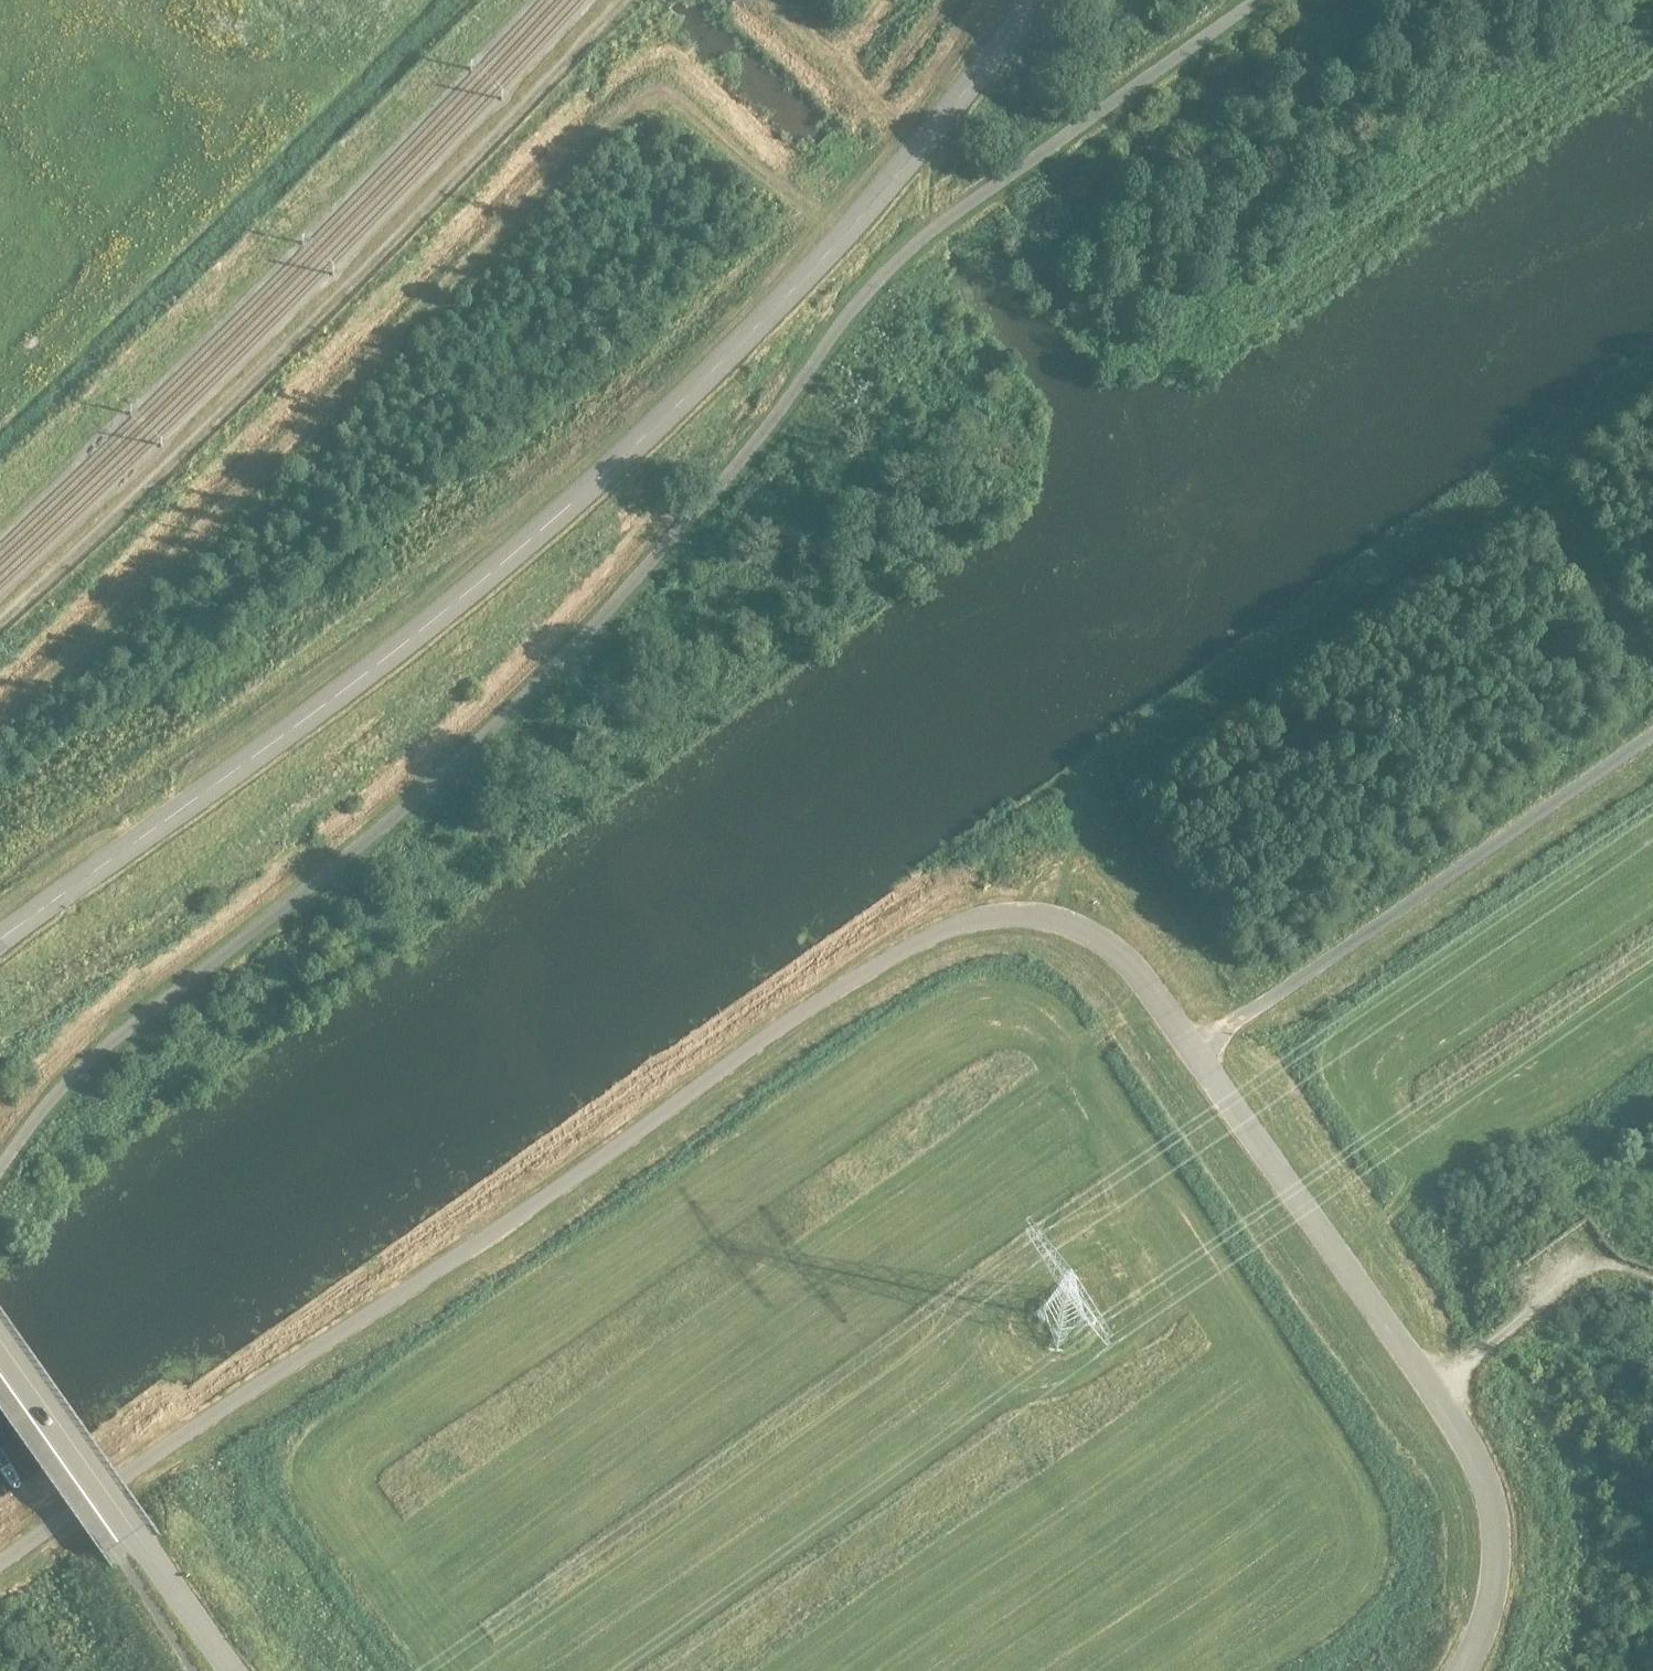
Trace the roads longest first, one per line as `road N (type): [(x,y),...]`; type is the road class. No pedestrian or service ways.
road 1 (tertiary): [(0,1567),(824,999),(974,918),(1022,913),(1105,943),(1139,972),(1193,1054)]
road 2 (tertiary): [(0,939),(396,653),(569,508),(824,258),(1034,0)]
road 3 (track): [(0,621),(482,153),(624,0)]
road 4 (tertiary): [(1193,1054),(1478,1468),(1493,1508),(1496,1558),(1485,1617),(1461,1670)]
road 5 (unclassified): [(1193,1054),(1652,734)]
road 6 (tertiary): [(226,1670),(0,1345)]

